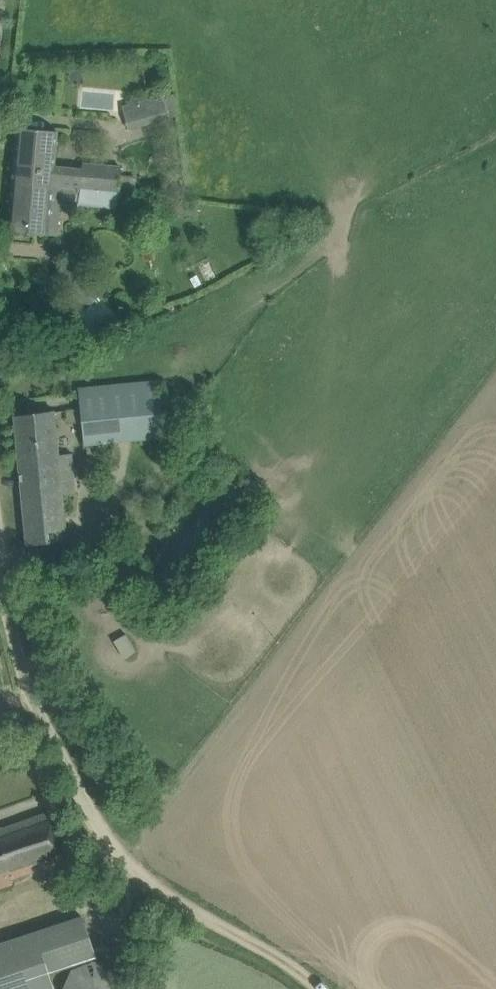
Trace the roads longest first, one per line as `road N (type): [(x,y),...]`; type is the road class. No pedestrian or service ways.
road 1 (unclassified): [(153,884),(92,813),(27,683),(0,568)]
road 2 (track): [(322,988),(153,884)]

